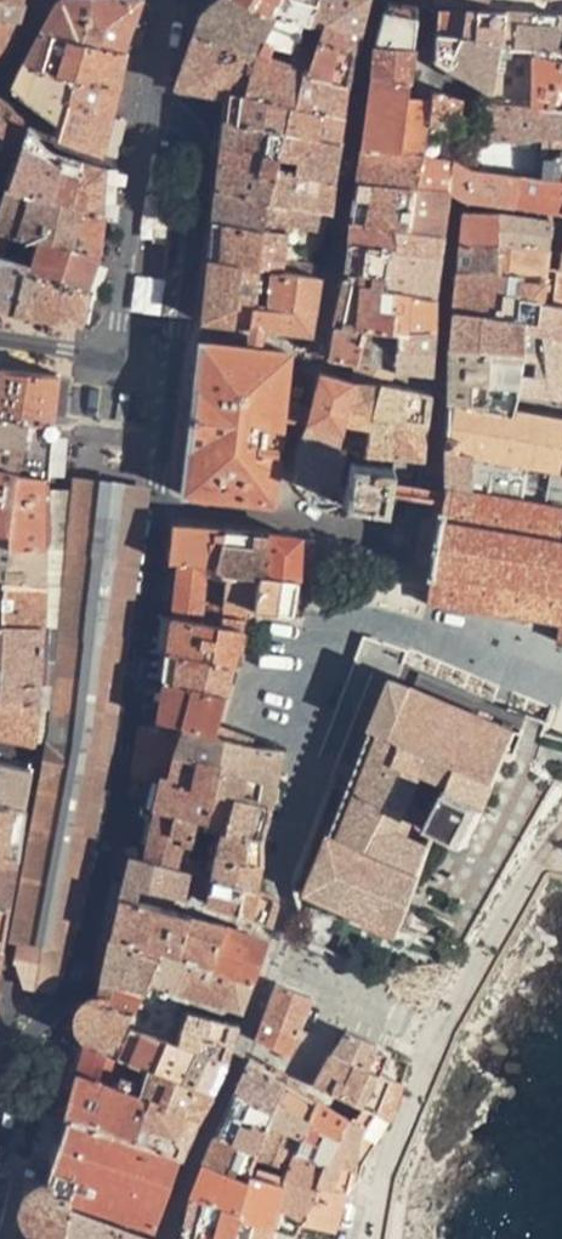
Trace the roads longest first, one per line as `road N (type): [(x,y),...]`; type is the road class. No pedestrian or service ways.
road 1 (residential): [(0,1115),(24,1042),(88,969),(127,752),(202,159),(147,109),(165,0)]

